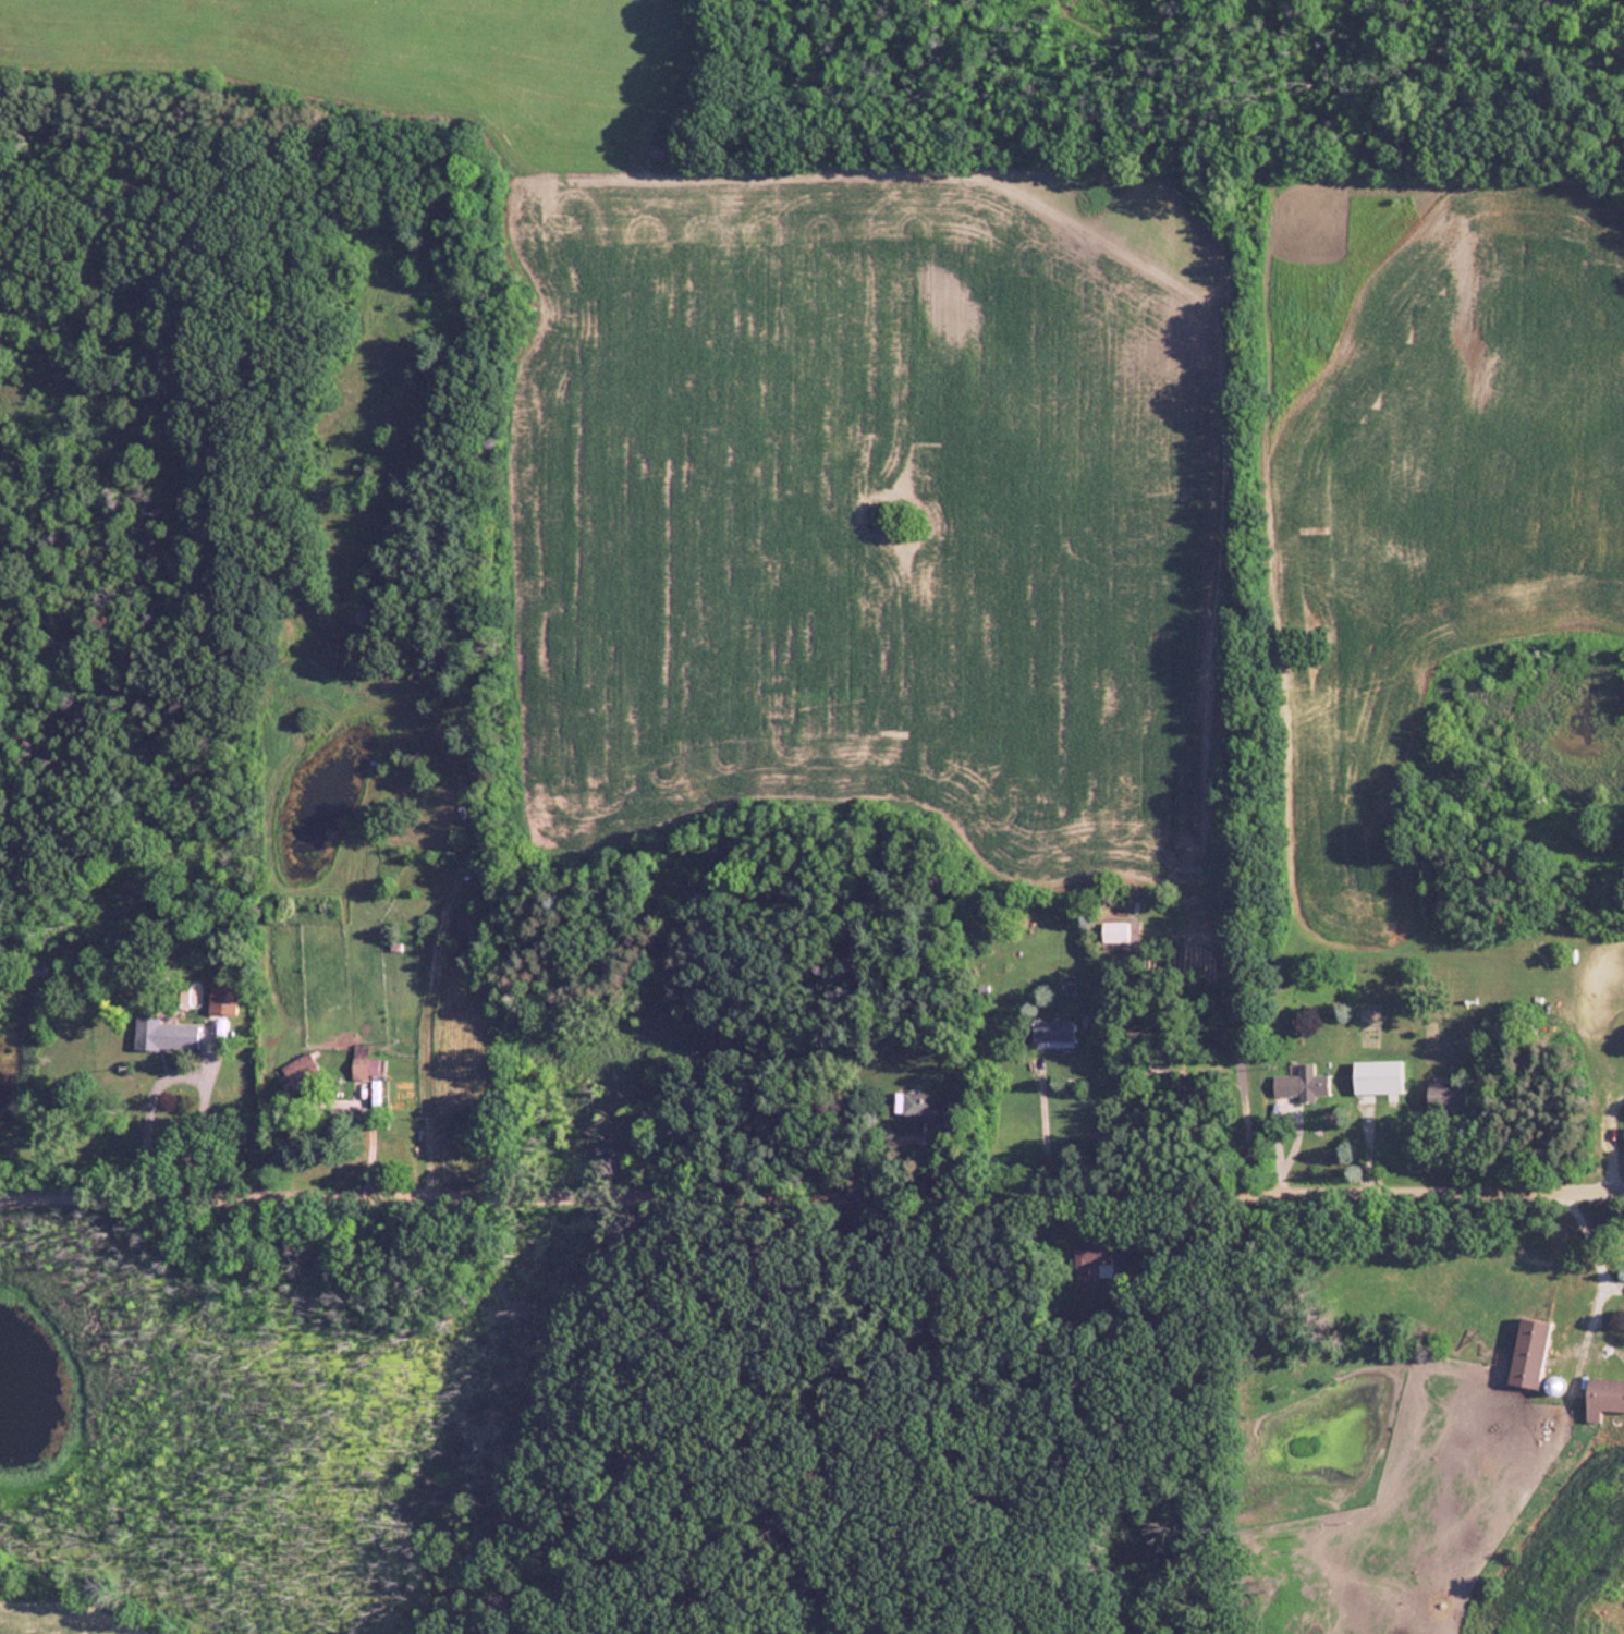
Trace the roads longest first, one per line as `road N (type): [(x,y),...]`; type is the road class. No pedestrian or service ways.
road 1 (residential): [(0,1196),(1623,1188)]

